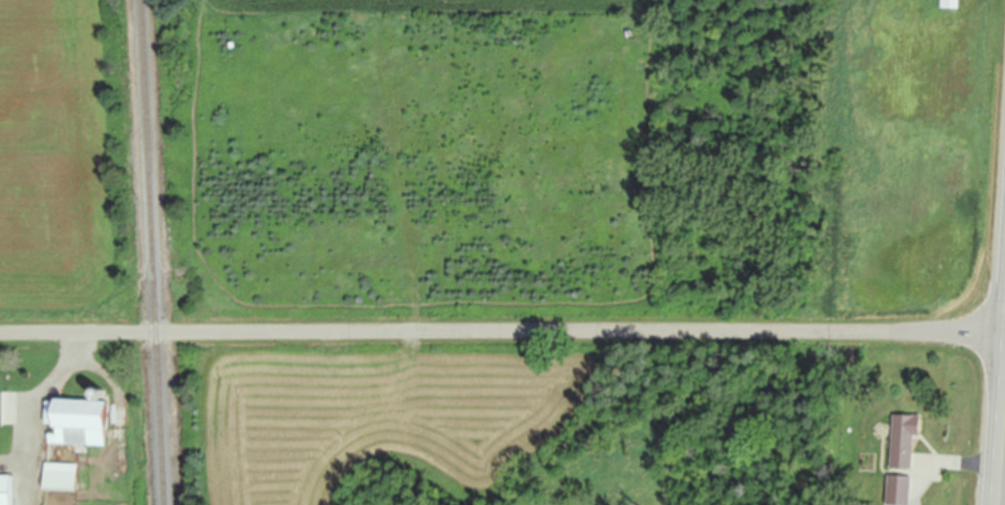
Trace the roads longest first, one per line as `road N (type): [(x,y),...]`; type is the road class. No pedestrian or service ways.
road 1 (residential): [(0,329),(1004,333)]

